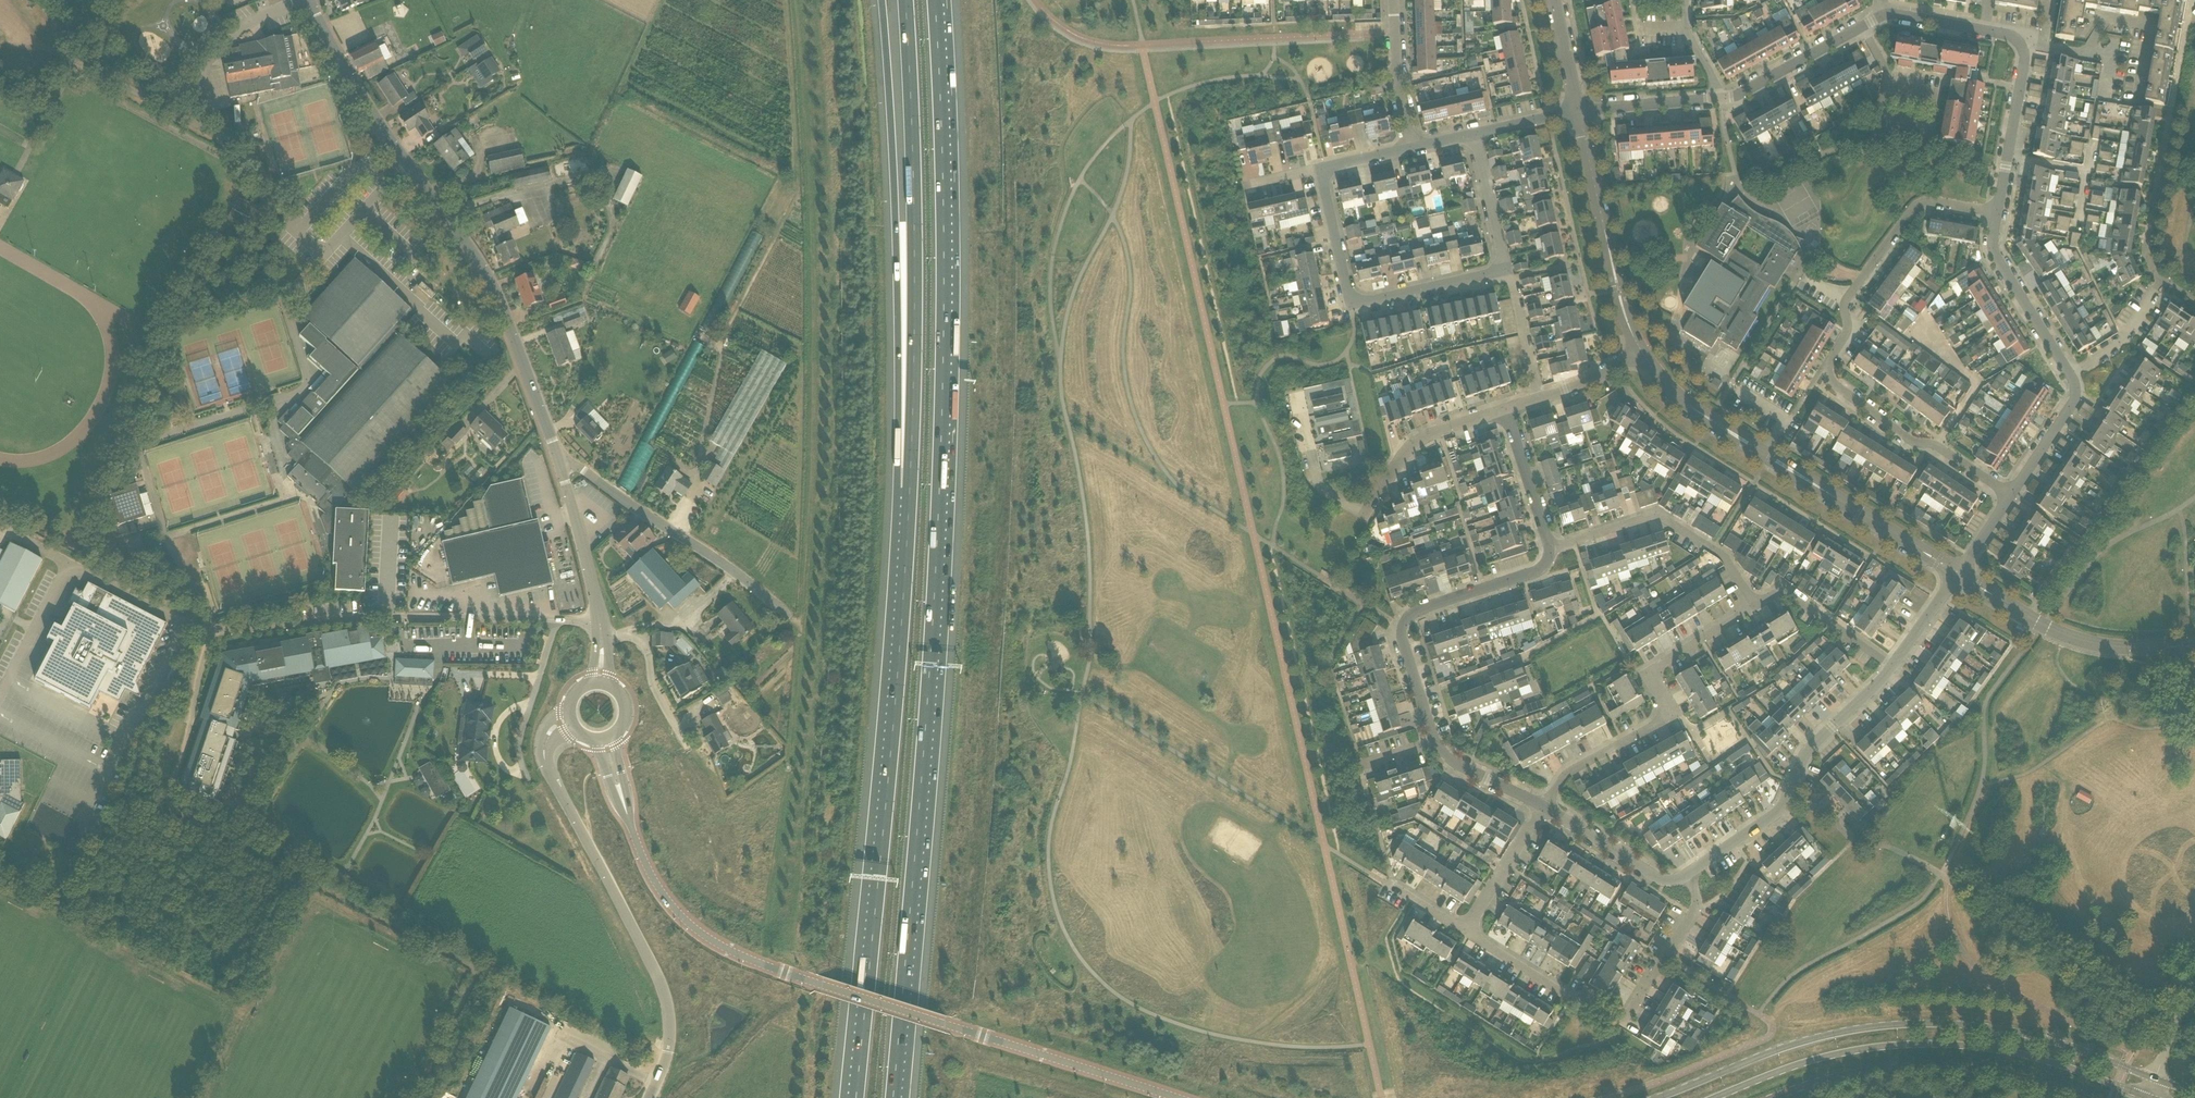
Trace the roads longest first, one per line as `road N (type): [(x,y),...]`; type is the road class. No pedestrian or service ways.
road 1 (motorway): [(896,1097),(942,502),(947,231),(938,0)]
road 2 (track): [(794,0),(811,260),(812,482),(803,627),(767,921),(722,910)]
road 3 (tertiary): [(1172,1097),(718,946),(661,893),(605,740)]
road 4 (motorway): [(908,499),(856,1097)]
road 5 (tertiary): [(557,453),(481,263),(406,166),(309,0)]
road 6 (tertiary): [(2155,1079),(2017,1033),(1905,1024),(1798,1043),(1660,1097)]
road 7 (residential): [(2011,497),(1937,446),(1914,443),(1828,373),(1848,330),(1845,303),(1920,201),(1998,212)]
road 8 (motorway): [(875,0),(908,499)]
road 9 (motorway): [(903,0),(915,216),(908,499)]
road 10 (tertiary): [(1716,1097),(1831,1055),(1940,1044),(2053,1063),(2148,1097)]
road 11 (unclassified): [(649,1097),(668,1052),(665,990),(548,768),(546,739),(570,720)]
road 12 (unclassified): [(210,631),(367,617),(600,620)]
road 13 (tertiary): [(1959,573),(1697,411),(1642,353)]
road 14 (residential): [(1686,875),(1696,910),(1624,1018),(1612,1022),(1466,931)]
road 15 (residential): [(1506,411),(1421,439),(1365,515),(1318,485),(1298,394)]
road 16 (track): [(799,196),(725,335),(690,500)]
road 17 (residential): [(1544,808),(1567,773),(1666,719),(1655,669),(1754,605)]
road 18 (residential): [(1998,212),(2025,57),(2020,44),(1886,14)]
road 19 (residential): [(1894,665),(1806,752),(1784,808),(1686,875)]
road 20 (residential): [(803,627),(557,453)]
road 21 (residential): [(1508,270),(1351,305),(1320,169)]
road 22 (residential): [(1437,741),(1399,626),(1415,611),(1537,572),(1550,549)]
road 23 (tertiary): [(1642,353),(1617,289),(1577,111)]
road 24 (residential): [(1754,605),(1723,555),(1656,515),(1550,549)]
road 25 (residential): [(1886,14),(1722,100)]
road 26 (residential): [(2071,375),(1999,262),(1998,212)]
road 27 (tertiary): [(600,620),(557,453)]
road 28 (residential): [(1686,875),(1671,886),(1544,808)]
road 29 (residential): [(1894,665),(1786,593),(1754,605)]
road 30 (residential): [(688,751),(652,687),(641,644),(624,635),(601,638)]
road 31 (residential): [(1394,0),(1399,88),(1413,148)]
road 32 (residential): [(1466,931),(1544,808)]
road 33 (residential): [(1722,100),(1577,111)]
road 34 (residential): [(1550,549),(1506,411)]
road 35 (residential): [(2011,497),(2074,404),(2071,375)]
road 36 (residential): [(1508,270),(1476,134)]
road 37 (residential): [(1541,400),(1508,270)]
road 38 (residential): [(2071,375),(2123,339),(2162,280)]
road 39 (tertiary): [(2070,638),(1959,573)]
road 40 (residential): [(1544,808),(1455,763),(1437,741)]
road 41 (tertiary): [(2070,638),(2133,649),(2194,646)]

